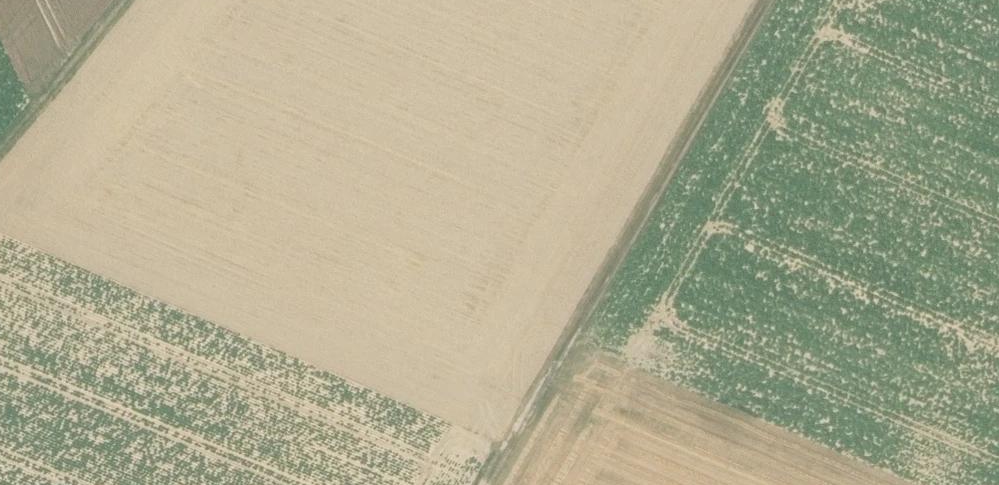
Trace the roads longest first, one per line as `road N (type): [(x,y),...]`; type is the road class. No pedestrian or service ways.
road 1 (track): [(489,484),(772,0)]
road 2 (track): [(0,153),(125,0)]

